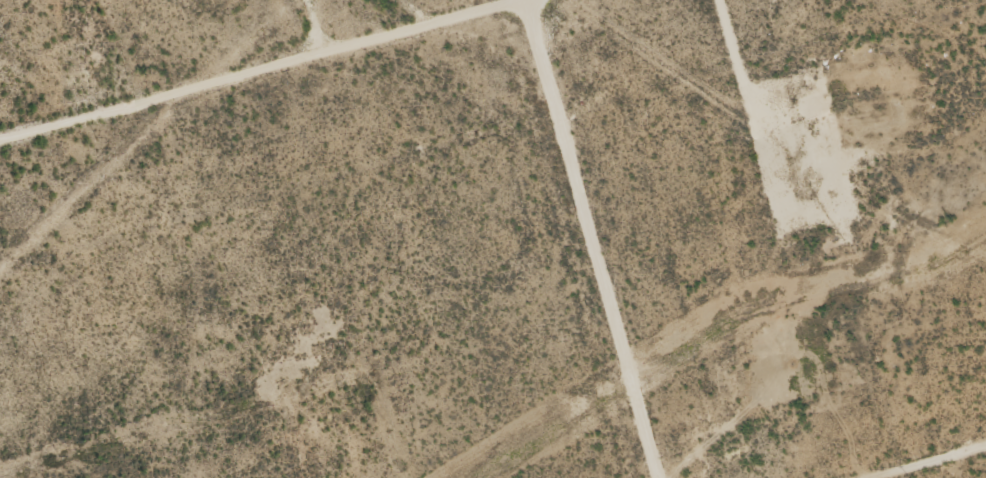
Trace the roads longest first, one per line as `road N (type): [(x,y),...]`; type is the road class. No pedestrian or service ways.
road 1 (track): [(0,167),(617,0)]
road 2 (track): [(592,477),(461,0)]

